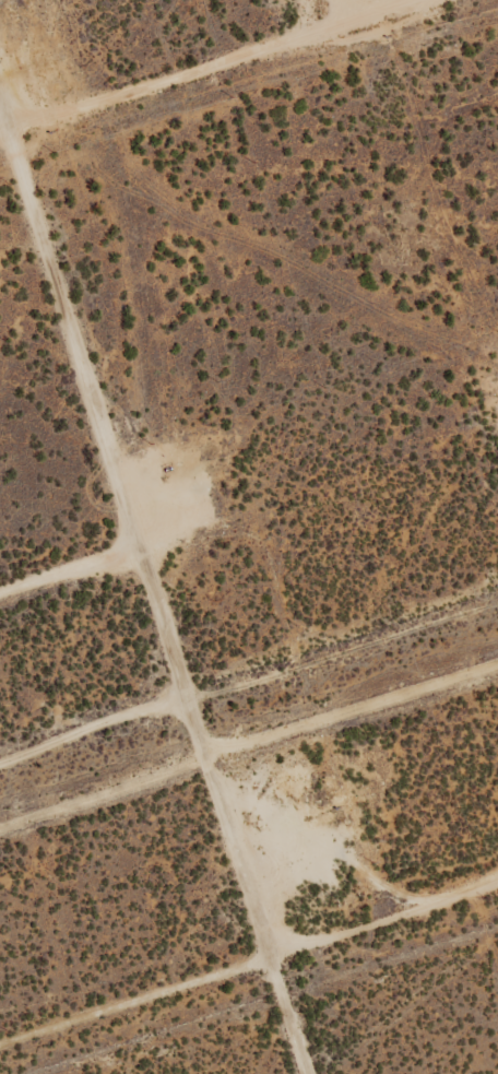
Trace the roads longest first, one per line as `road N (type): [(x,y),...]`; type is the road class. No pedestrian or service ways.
road 1 (residential): [(308,1073),(0,96)]
road 2 (track): [(497,898),(0,1055)]
road 3 (track): [(0,138),(435,0)]
road 4 (track): [(143,562),(0,606)]

